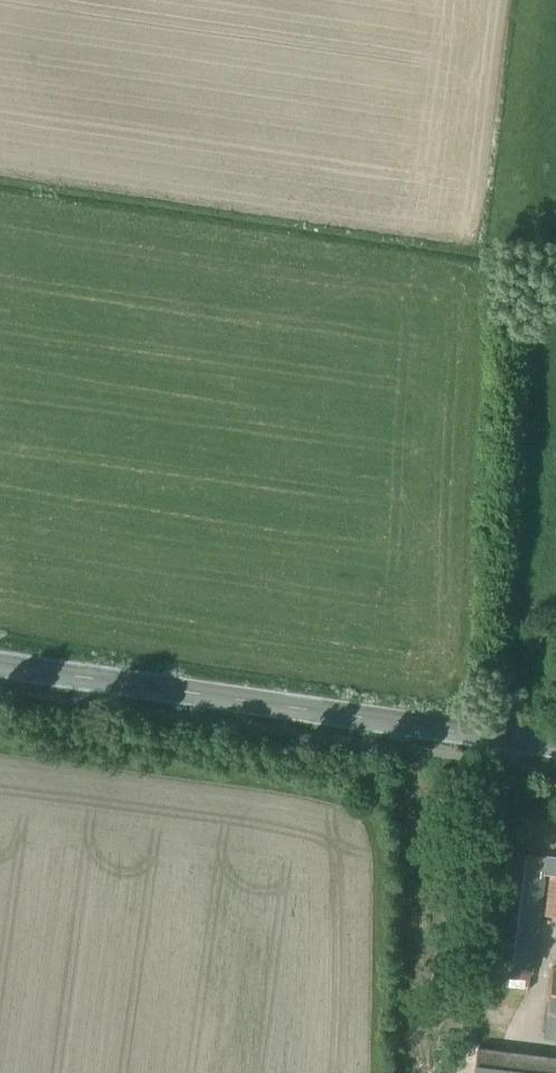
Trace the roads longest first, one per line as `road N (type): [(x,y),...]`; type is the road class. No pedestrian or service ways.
road 1 (secondary): [(555,745),(0,668)]

